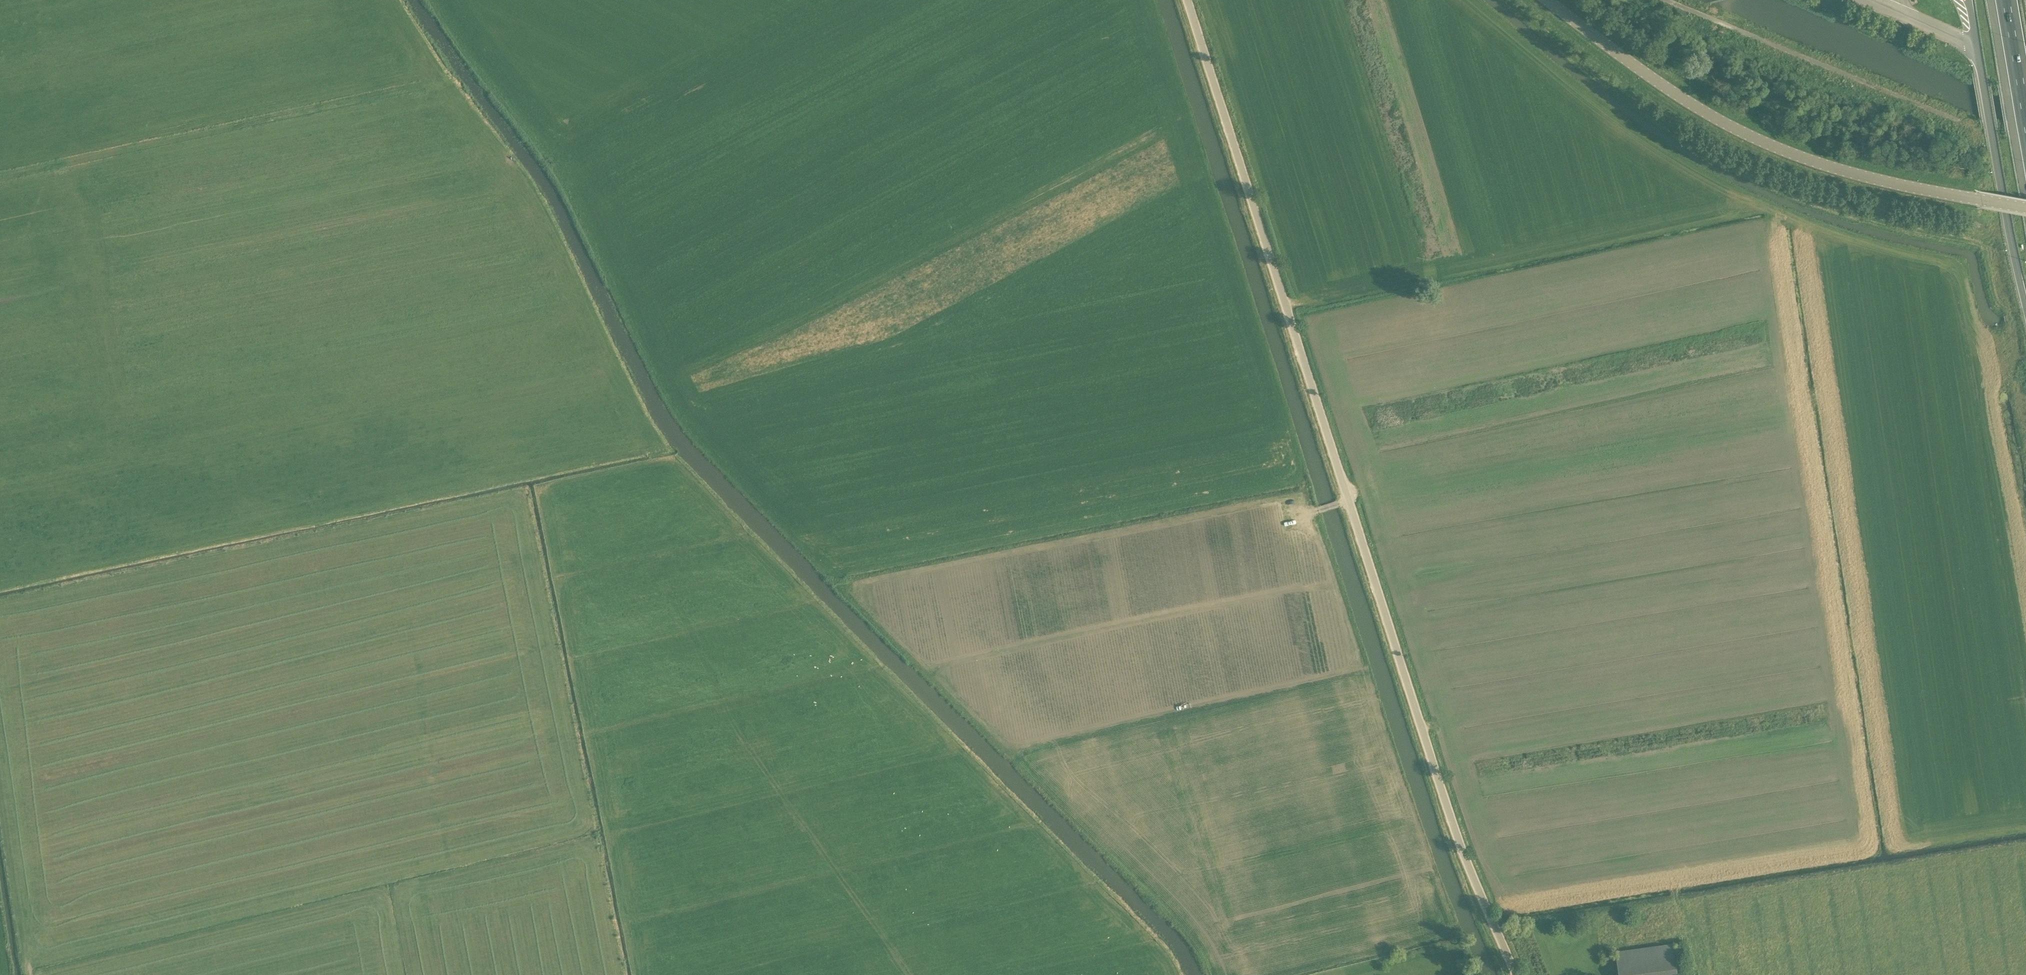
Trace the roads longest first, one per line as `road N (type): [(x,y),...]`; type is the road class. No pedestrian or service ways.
road 1 (unclassified): [(1514,974),(1451,821),(1189,0)]
road 2 (tertiary): [(2025,208),(1877,182),(1734,131),(1545,0)]
road 3 (motorway): [(1980,73),(2025,308)]

